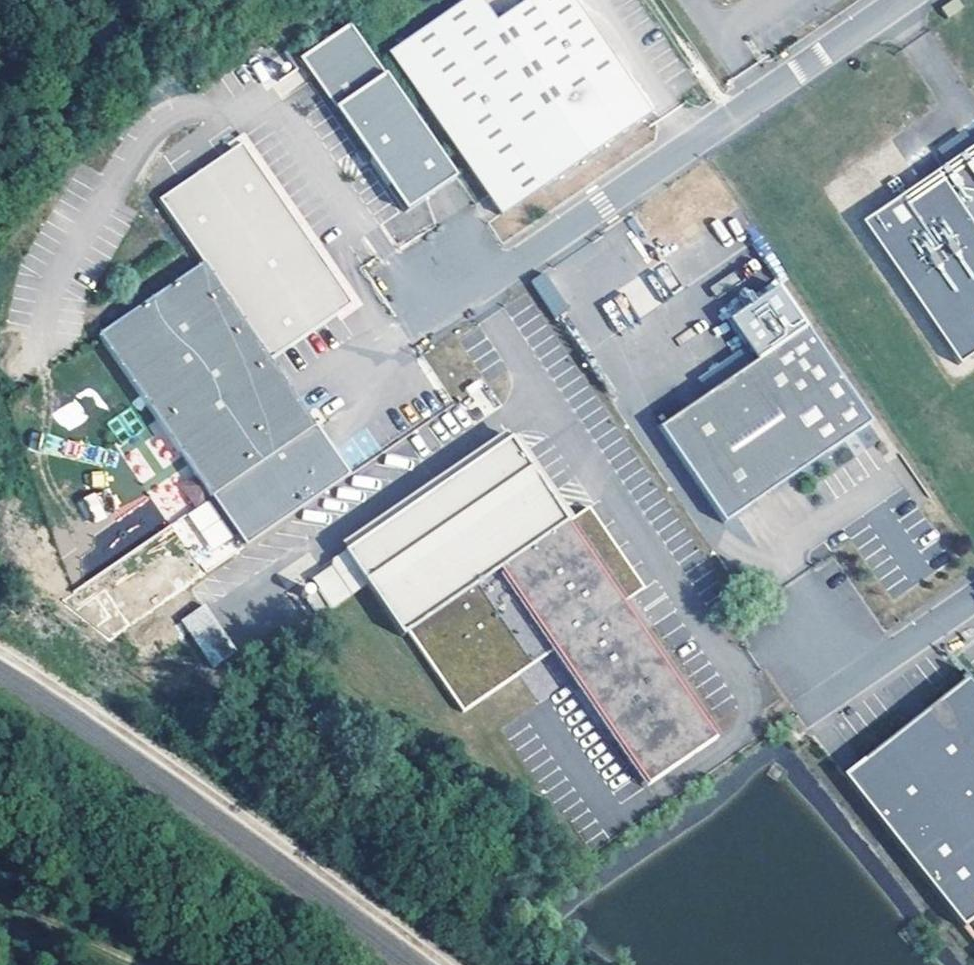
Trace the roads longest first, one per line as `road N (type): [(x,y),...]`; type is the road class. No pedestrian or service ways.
road 1 (unclassified): [(904,0),(513,266),(433,280)]
road 2 (residential): [(973,597),(897,651),(848,654),(802,642)]

